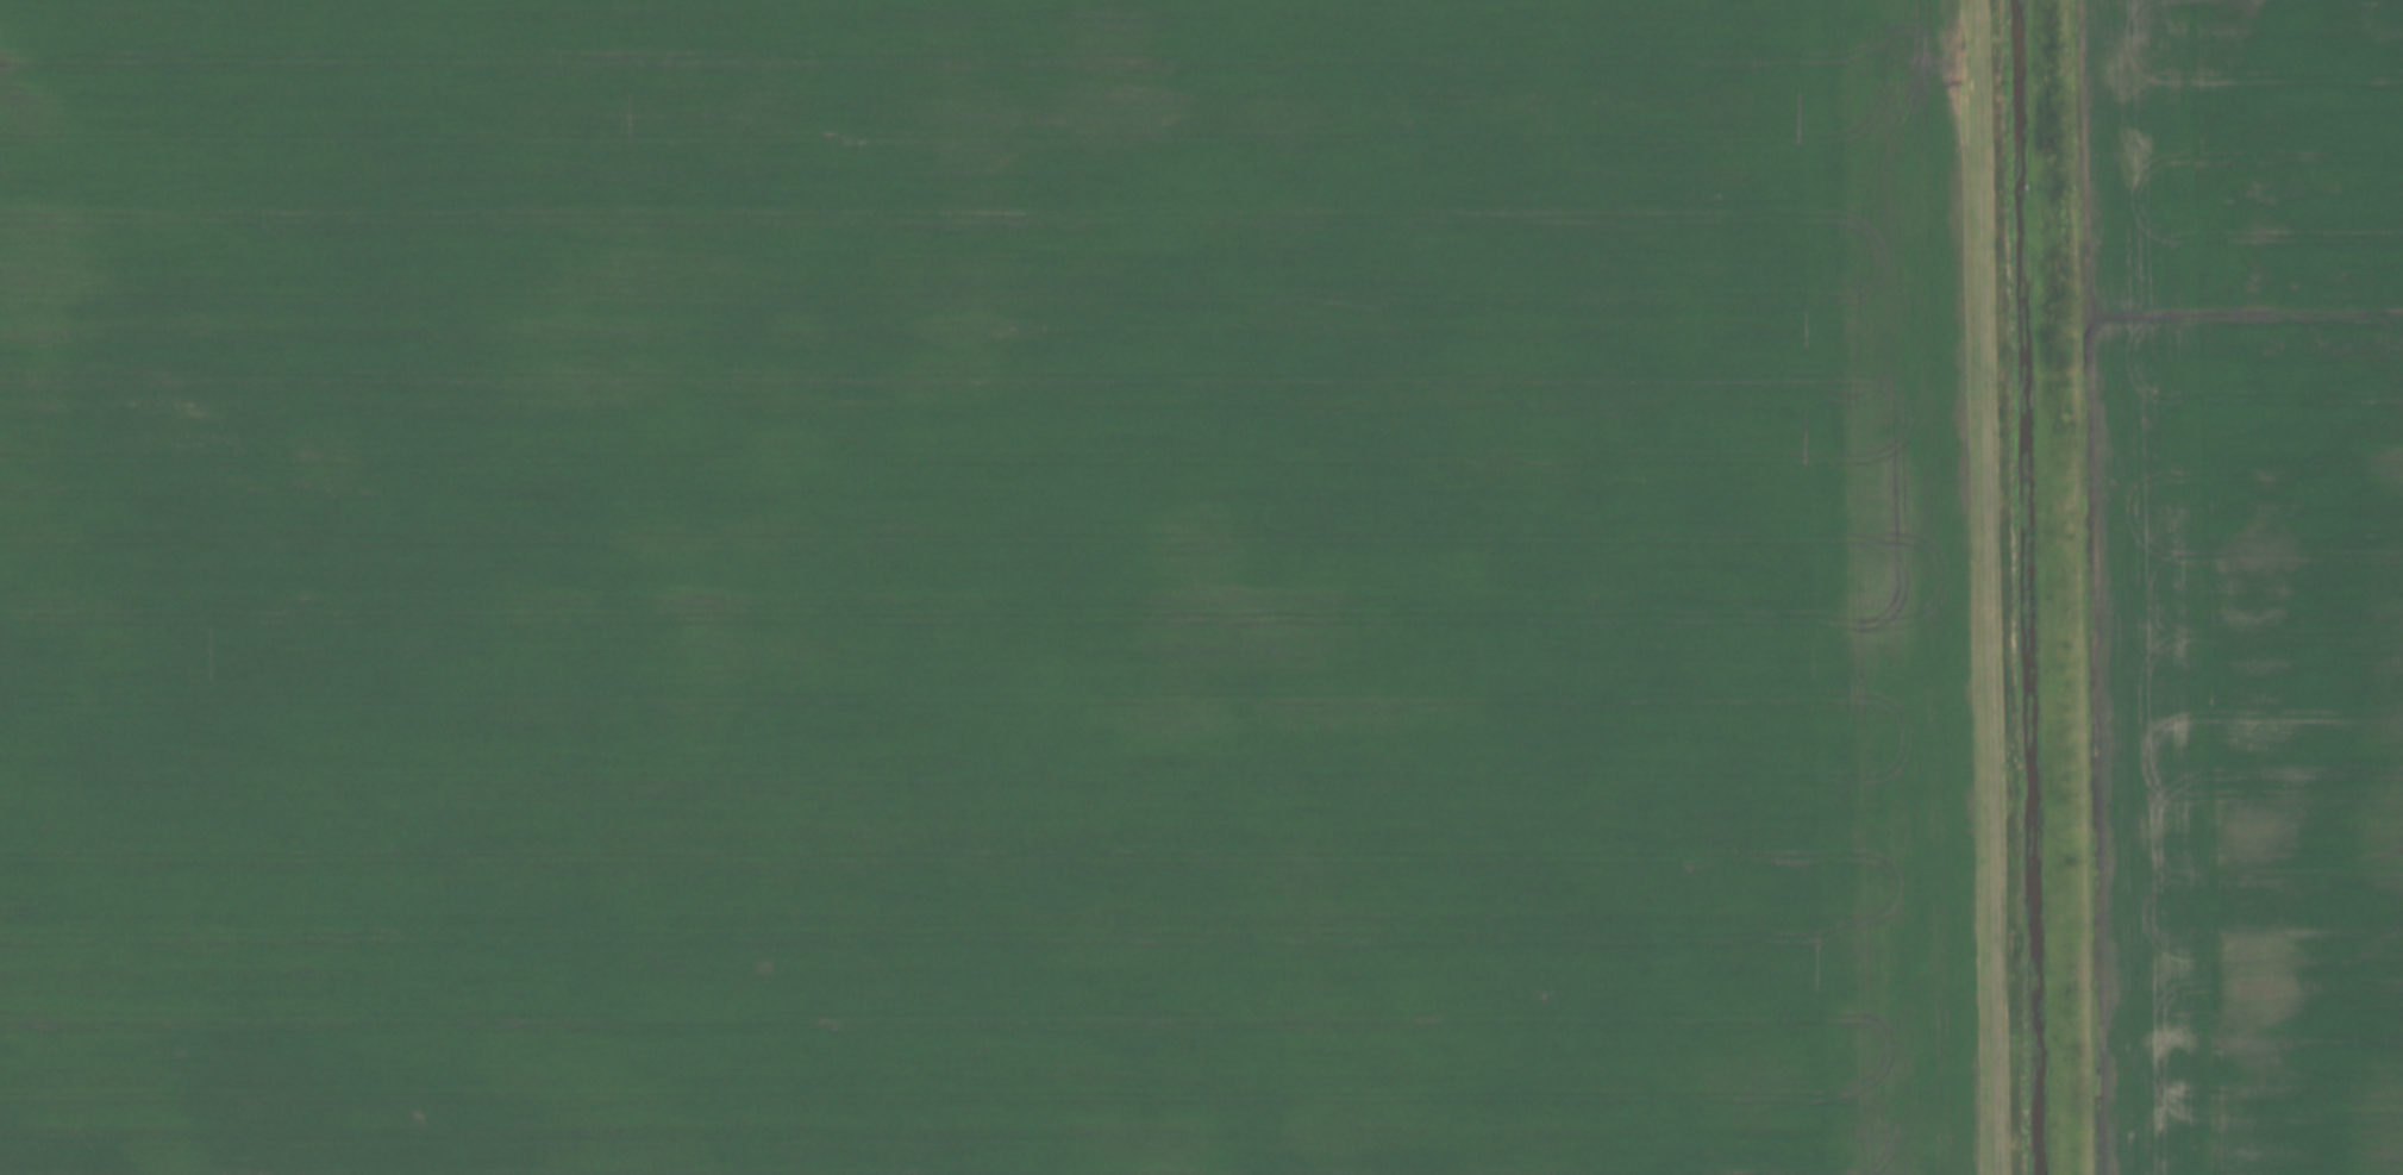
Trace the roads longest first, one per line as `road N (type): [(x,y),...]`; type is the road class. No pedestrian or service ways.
road 1 (track): [(2003,1174),(1981,0)]

